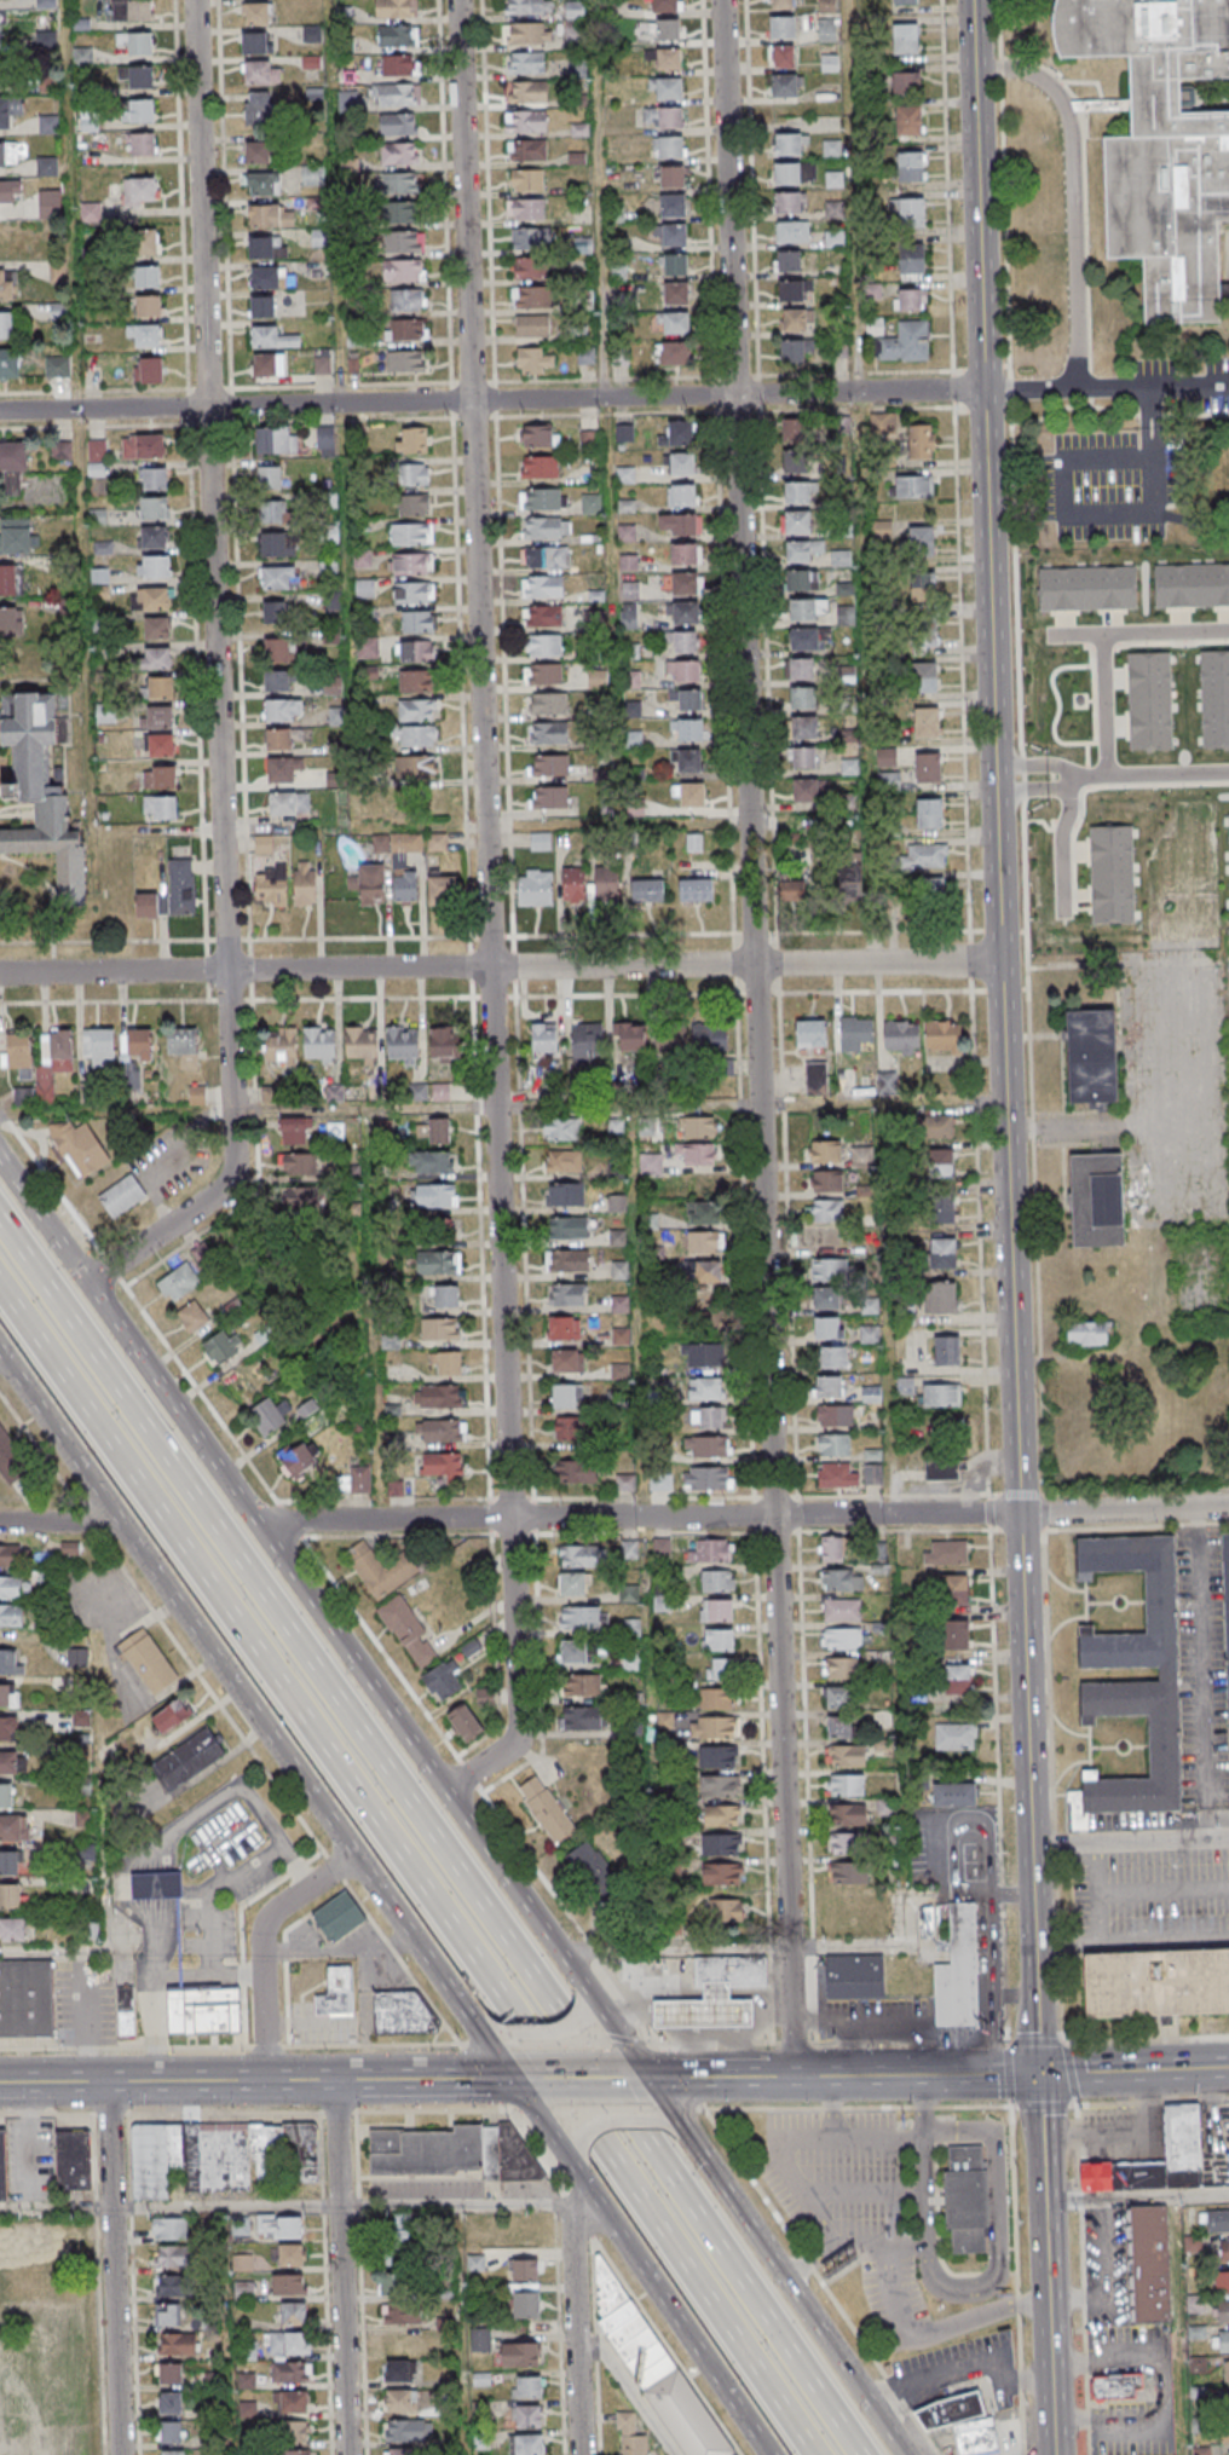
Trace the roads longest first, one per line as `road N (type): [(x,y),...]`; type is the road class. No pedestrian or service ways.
road 1 (residential): [(794,2076),(721,0)]
road 2 (residential): [(445,1790),(503,1751),(518,1721),(457,0)]
road 3 (motorway): [(858,2454),(0,1222)]
road 4 (motorway): [(0,1285),(816,2454)]
road 5 (residential): [(88,1284),(220,1192),(232,1169),(194,0)]
road 6 (tertiary): [(1012,1329),(972,0)]
road 7 (secondary): [(588,1993),(0,1158)]
road 8 (residential): [(1000,961),(0,974)]
road 9 (residential): [(983,389),(0,411)]
road 10 (secondary): [(0,1352),(512,2079)]
road 11 (residential): [(1020,1513),(255,1520)]
road 12 (secondary): [(911,2454),(647,2078)]
road 13 (secondary): [(512,2079),(769,2454)]
road 14 (tertiary): [(1054,2454),(1037,2074)]
road 15 (residential): [(353,2454),(341,2080)]
road 16 (residential): [(125,2454),(115,2081)]
road 17 (secondary): [(341,2080),(0,2083)]
road 18 (tertiary): [(1034,1843),(1020,1513)]
road 19 (residential): [(266,2081),(262,1931),(273,1912),(354,1855)]
road 20 (residential): [(582,2454),(572,2228),(598,2203)]
road 21 (secondary): [(1037,2074),(794,2076)]
road 22 (residential): [(1228,1506),(1020,1513)]
road 23 (secondary): [(1228,2067),(1037,2074)]
road 24 (tertiary): [(1020,1513),(1012,1329)]
road 25 (residential): [(1051,637),(1228,632)]
road 26 (residential): [(1069,778),(1228,773)]
road 27 (secondary): [(512,2079),(359,2080)]
road 28 (tertiary): [(1034,1994),(1034,1843)]
road 29 (residential): [(1101,636),(1104,776)]
road 30 (residential): [(1069,778),(1060,834),(1061,912)]
road 31 (secondary): [(778,2076),(647,2078)]

